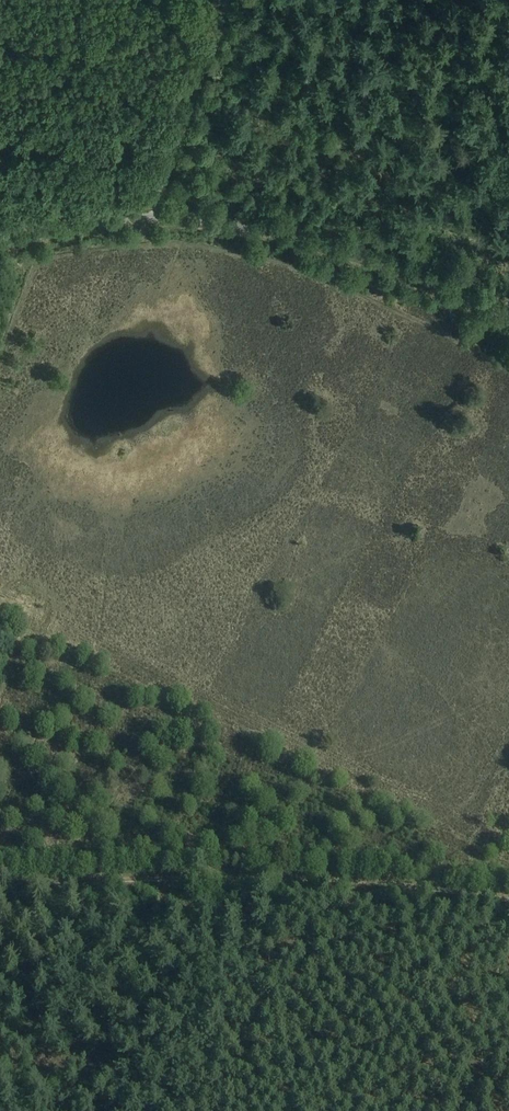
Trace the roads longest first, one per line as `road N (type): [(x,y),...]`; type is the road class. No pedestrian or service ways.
road 1 (unclassified): [(508,321),(398,269),(234,225),(122,218),(0,247)]
road 2 (track): [(508,901),(327,879),(0,880)]
road 3 (track): [(229,8),(151,217)]

